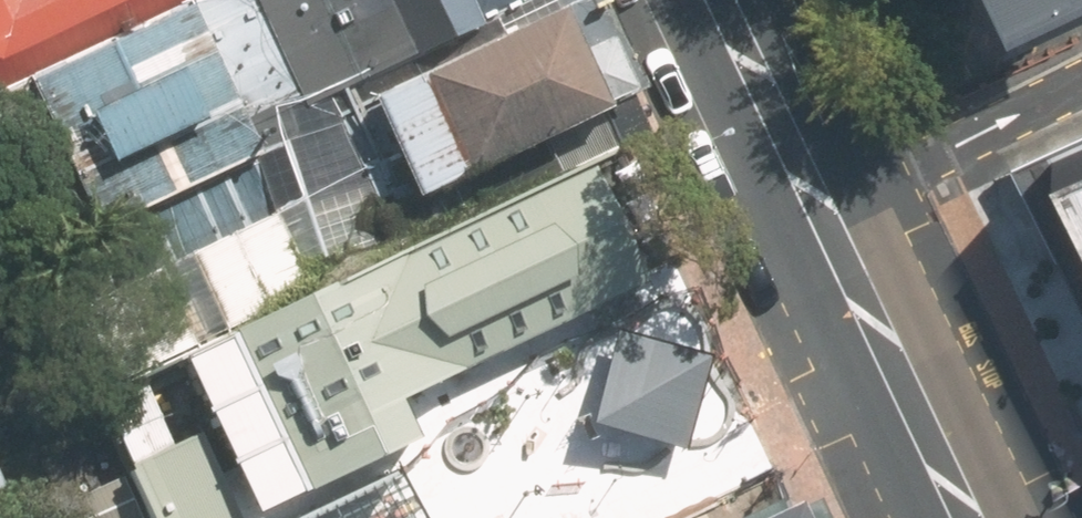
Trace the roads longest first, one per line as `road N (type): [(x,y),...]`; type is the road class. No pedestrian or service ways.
road 1 (secondary): [(818,212),(965,517)]
road 2 (residential): [(818,212),(1081,84)]
road 3 (secondary): [(715,0),(818,212)]

